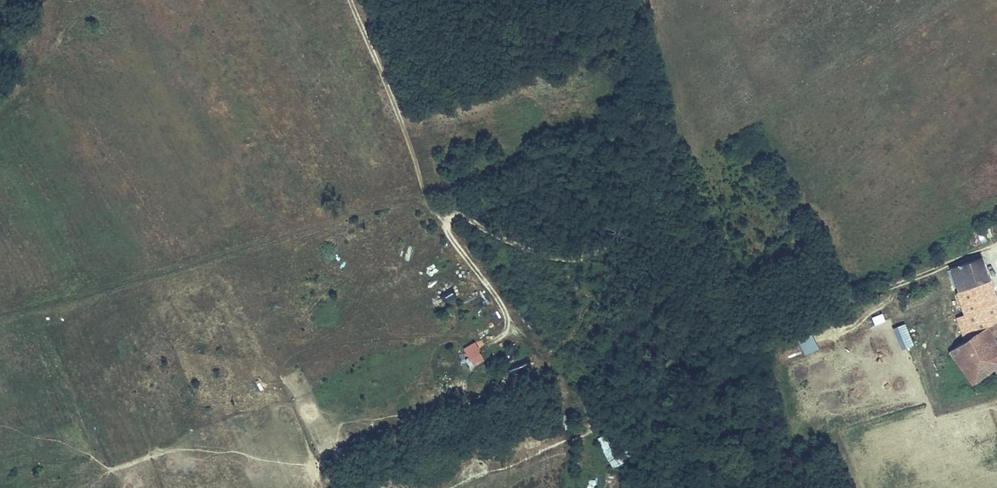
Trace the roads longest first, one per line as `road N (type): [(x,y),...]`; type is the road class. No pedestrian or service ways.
road 1 (track): [(0,317),(403,200),(434,206),(548,264),(589,264),(631,250),(669,252),(757,311),(796,313),(854,300),(996,244)]
road 2 (track): [(421,200),(430,188),(428,159),(357,0)]

